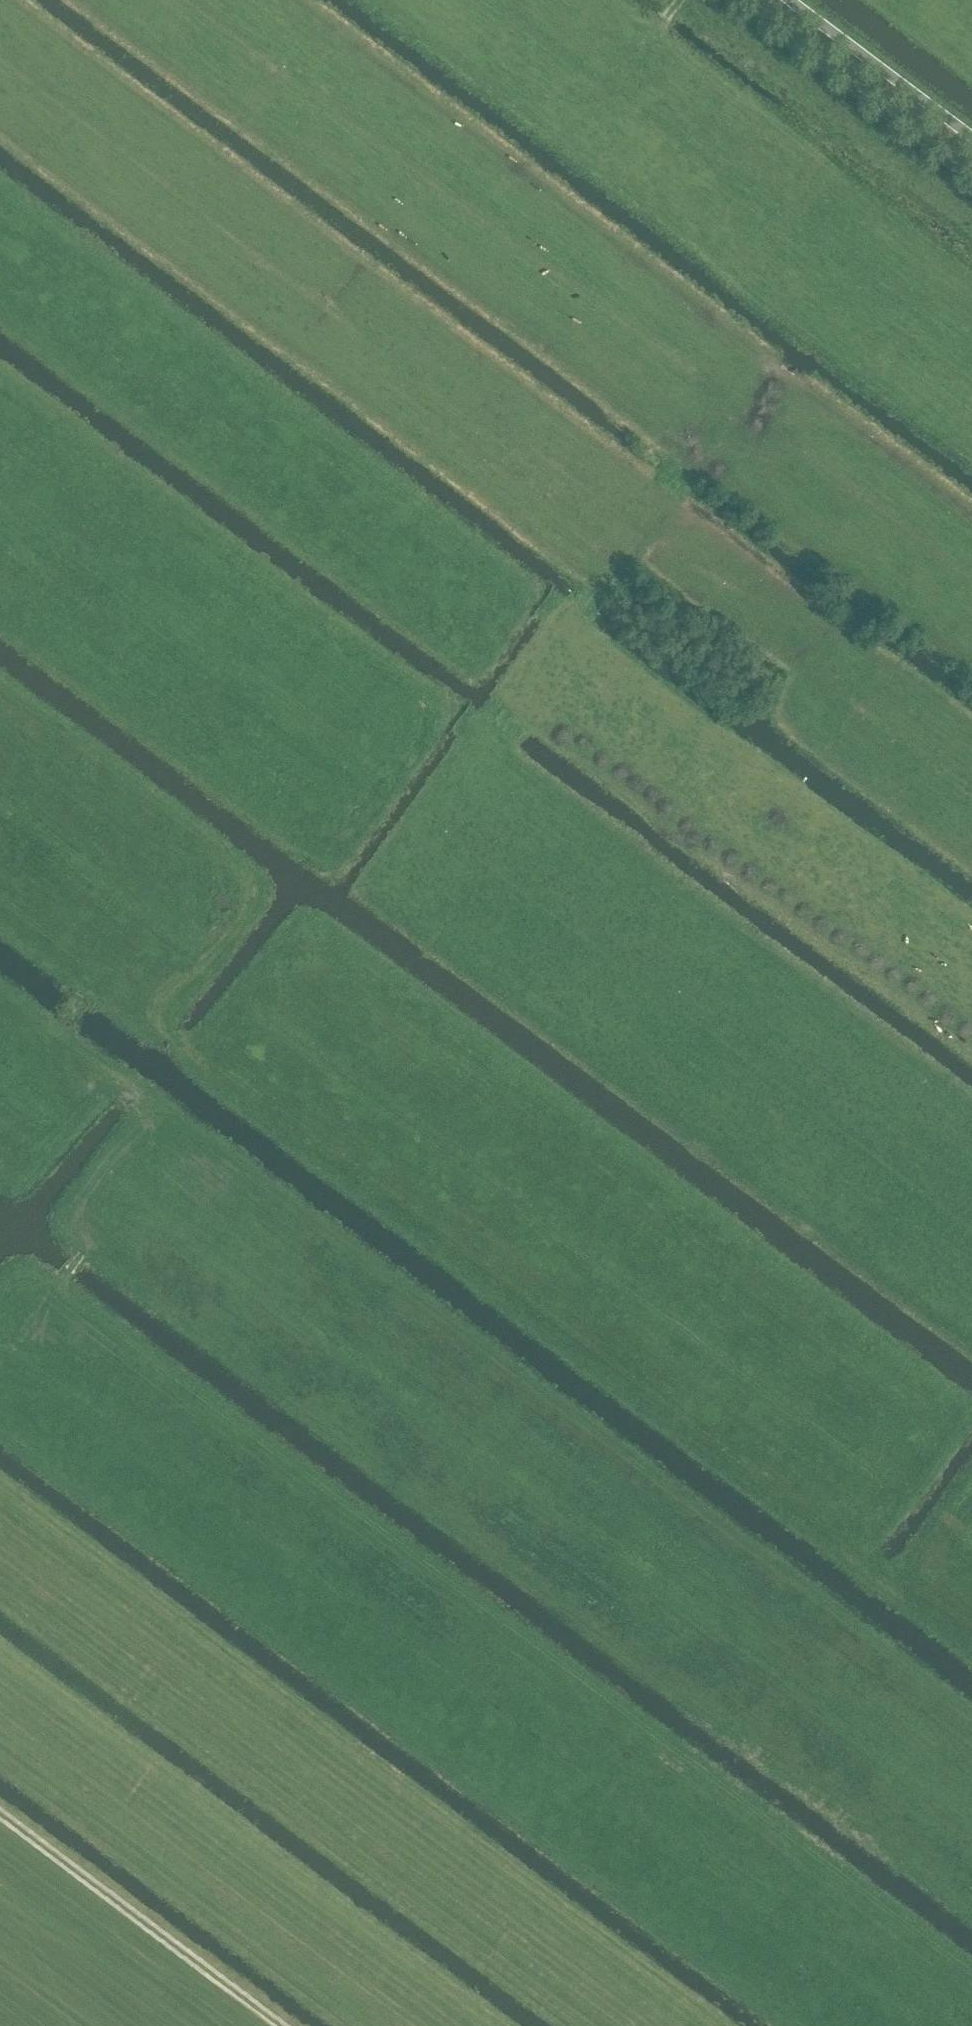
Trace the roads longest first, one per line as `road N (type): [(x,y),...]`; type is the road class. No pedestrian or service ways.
road 1 (track): [(0,1814),(280,2025)]
road 2 (unclassified): [(971,138),(790,0)]

